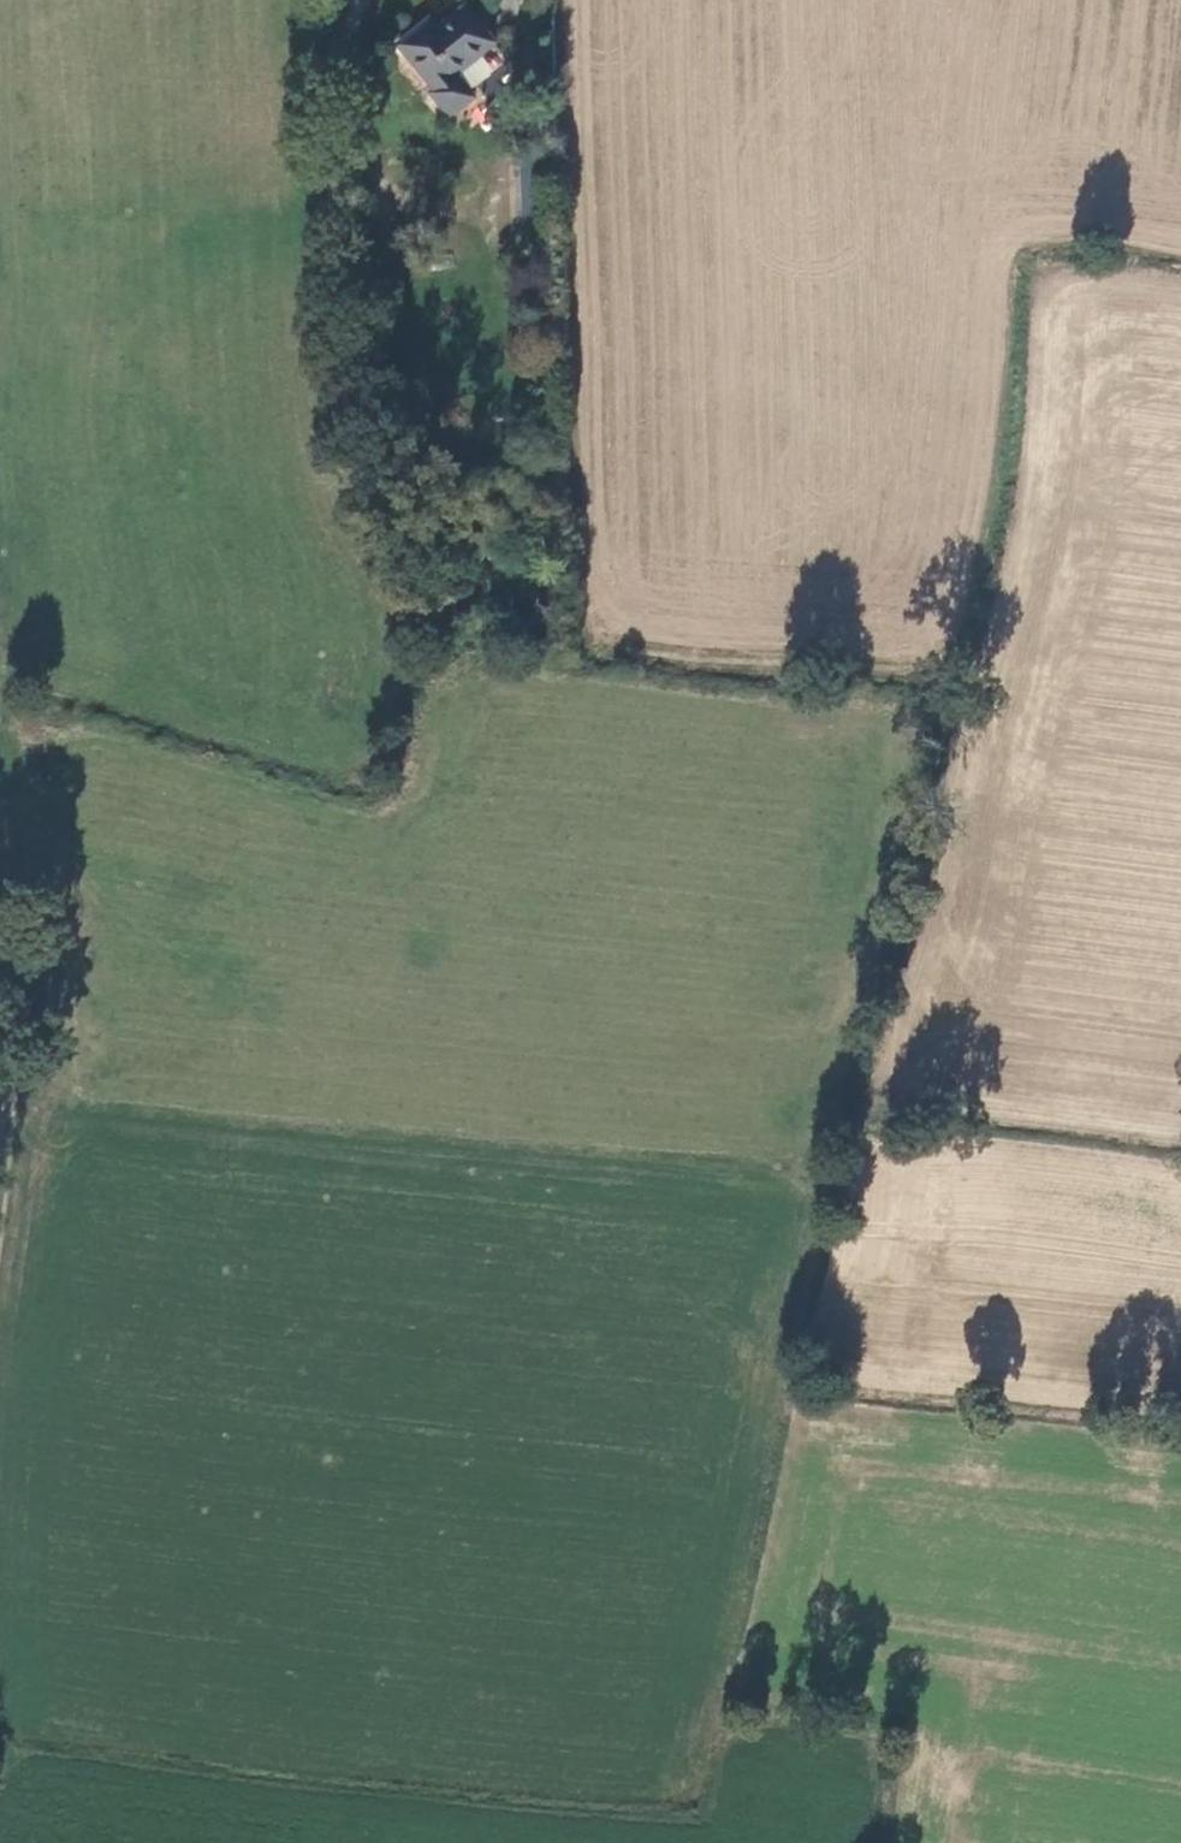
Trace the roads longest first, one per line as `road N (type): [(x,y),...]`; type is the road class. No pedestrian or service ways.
road 1 (track): [(0,1163),(17,1045),(0,953)]

